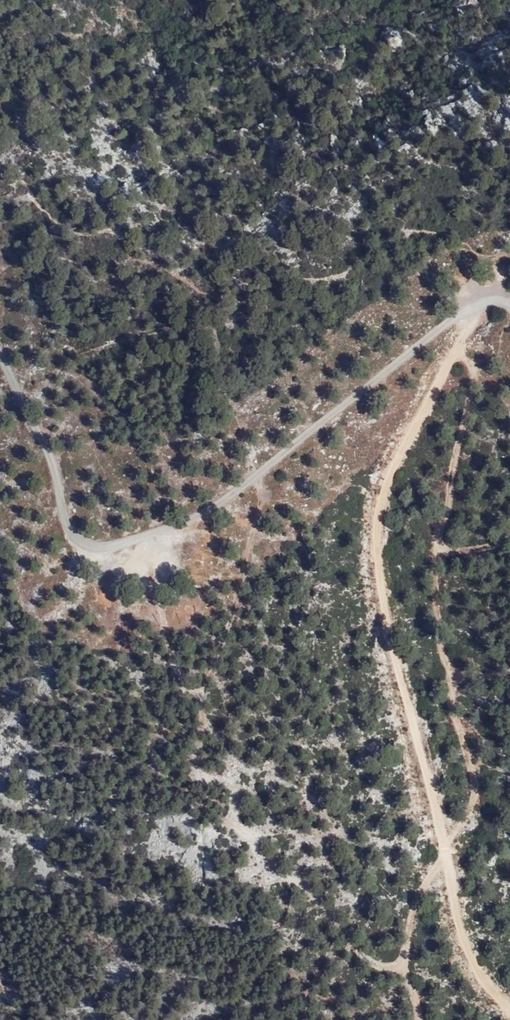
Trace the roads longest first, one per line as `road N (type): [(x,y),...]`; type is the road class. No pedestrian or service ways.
road 1 (track): [(483,301),(388,477),(375,536),(381,597),(462,938),(509,1011)]
road 2 (unclassified): [(509,301),(483,301),(444,323),(203,512),(102,547),(78,538),(66,521),(50,450),(0,352)]

